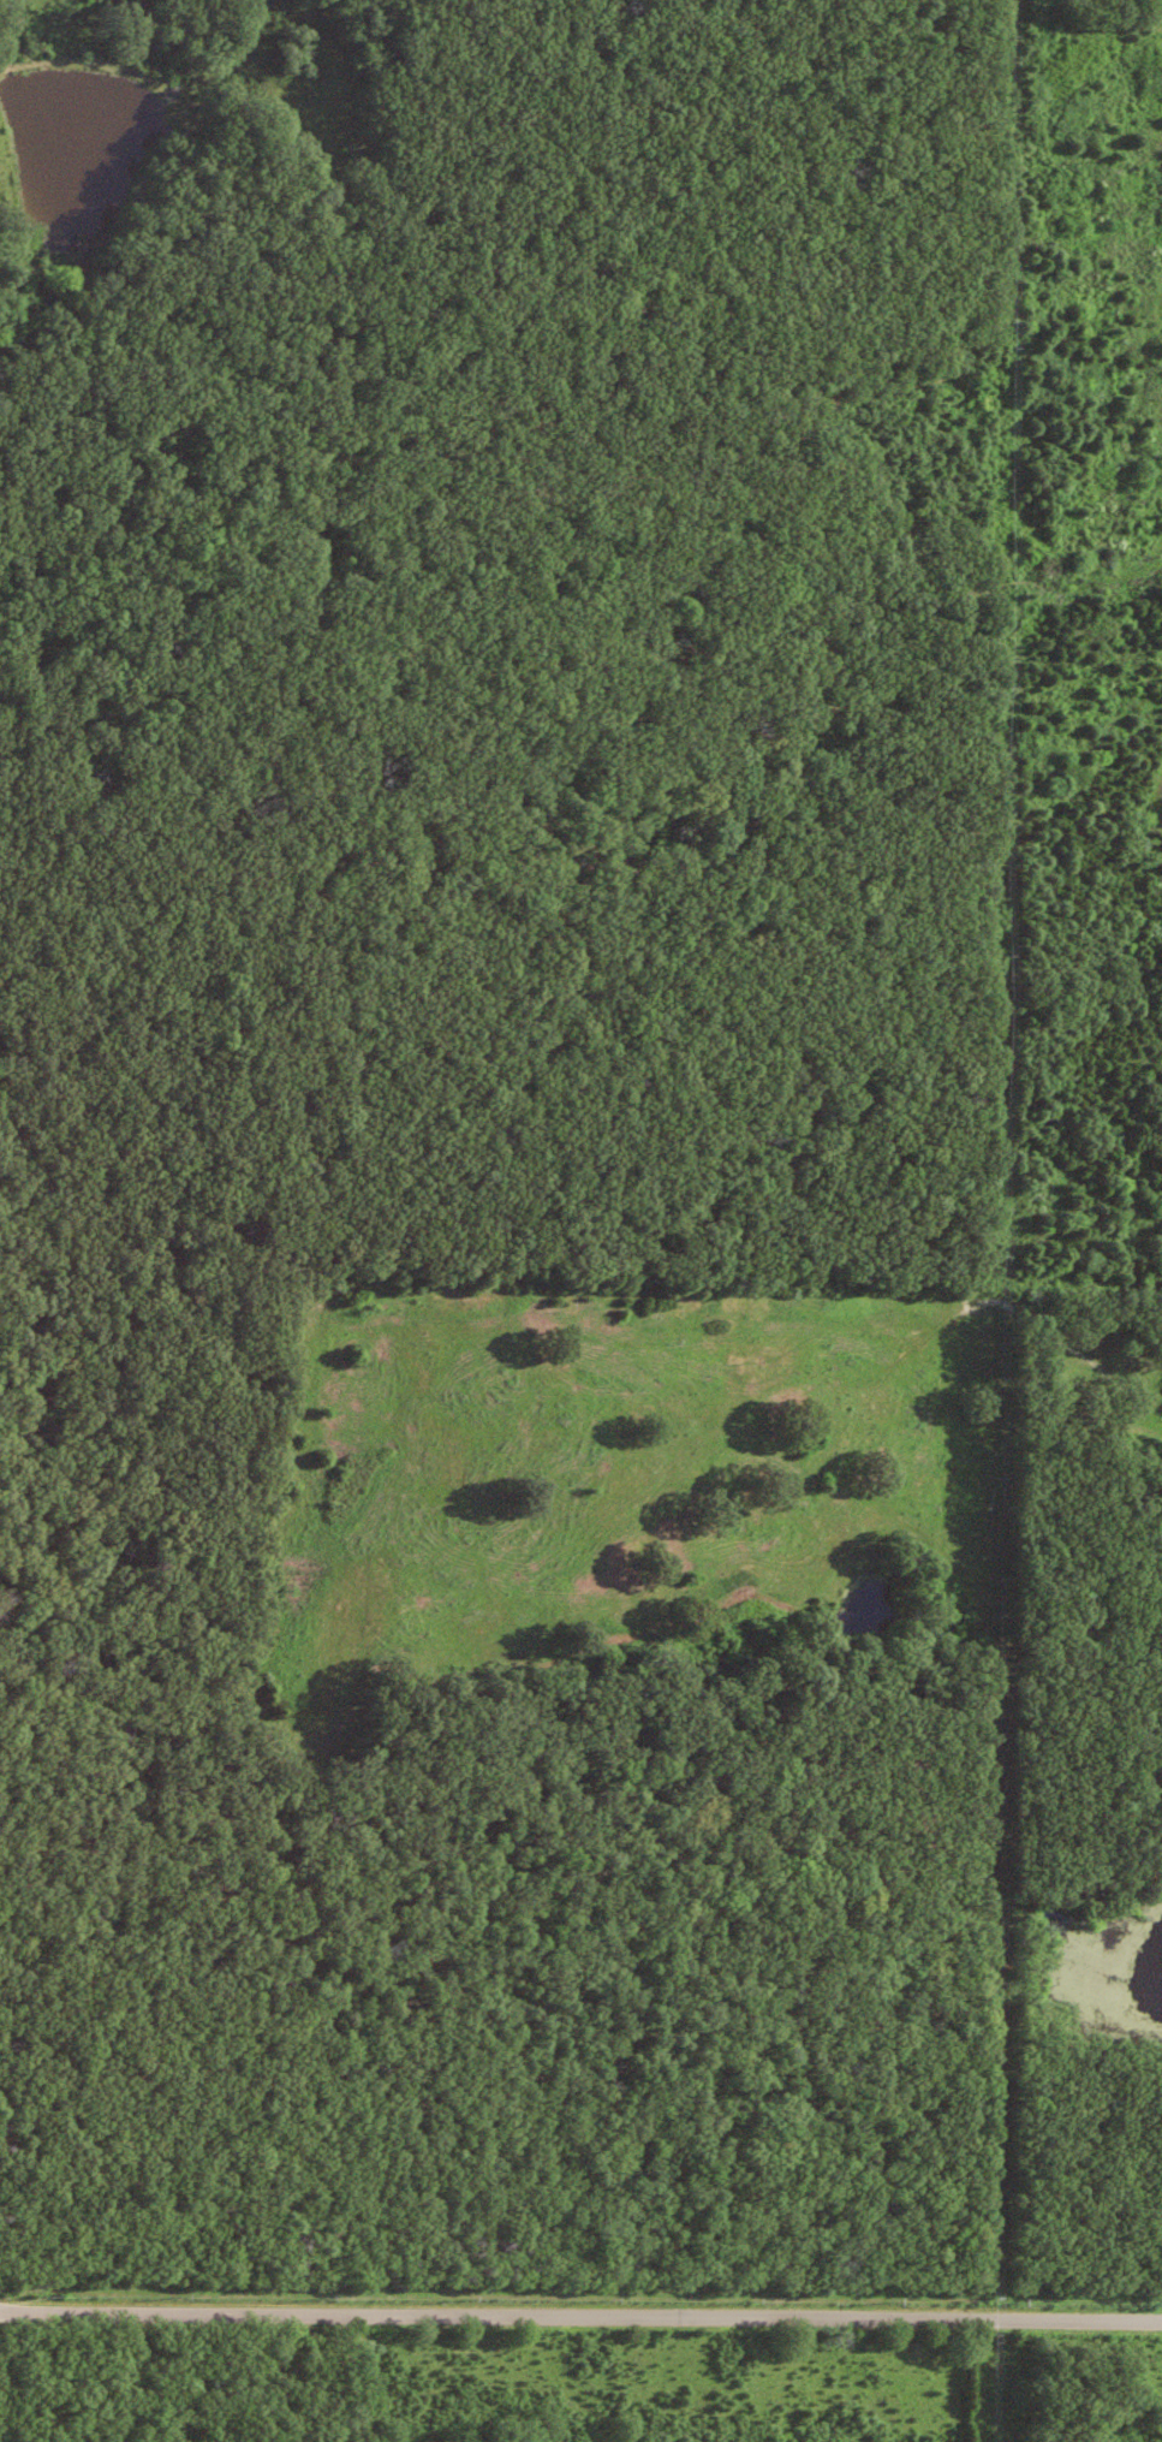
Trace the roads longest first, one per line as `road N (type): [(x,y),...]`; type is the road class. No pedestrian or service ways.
road 1 (residential): [(1161,2326),(0,2314)]

